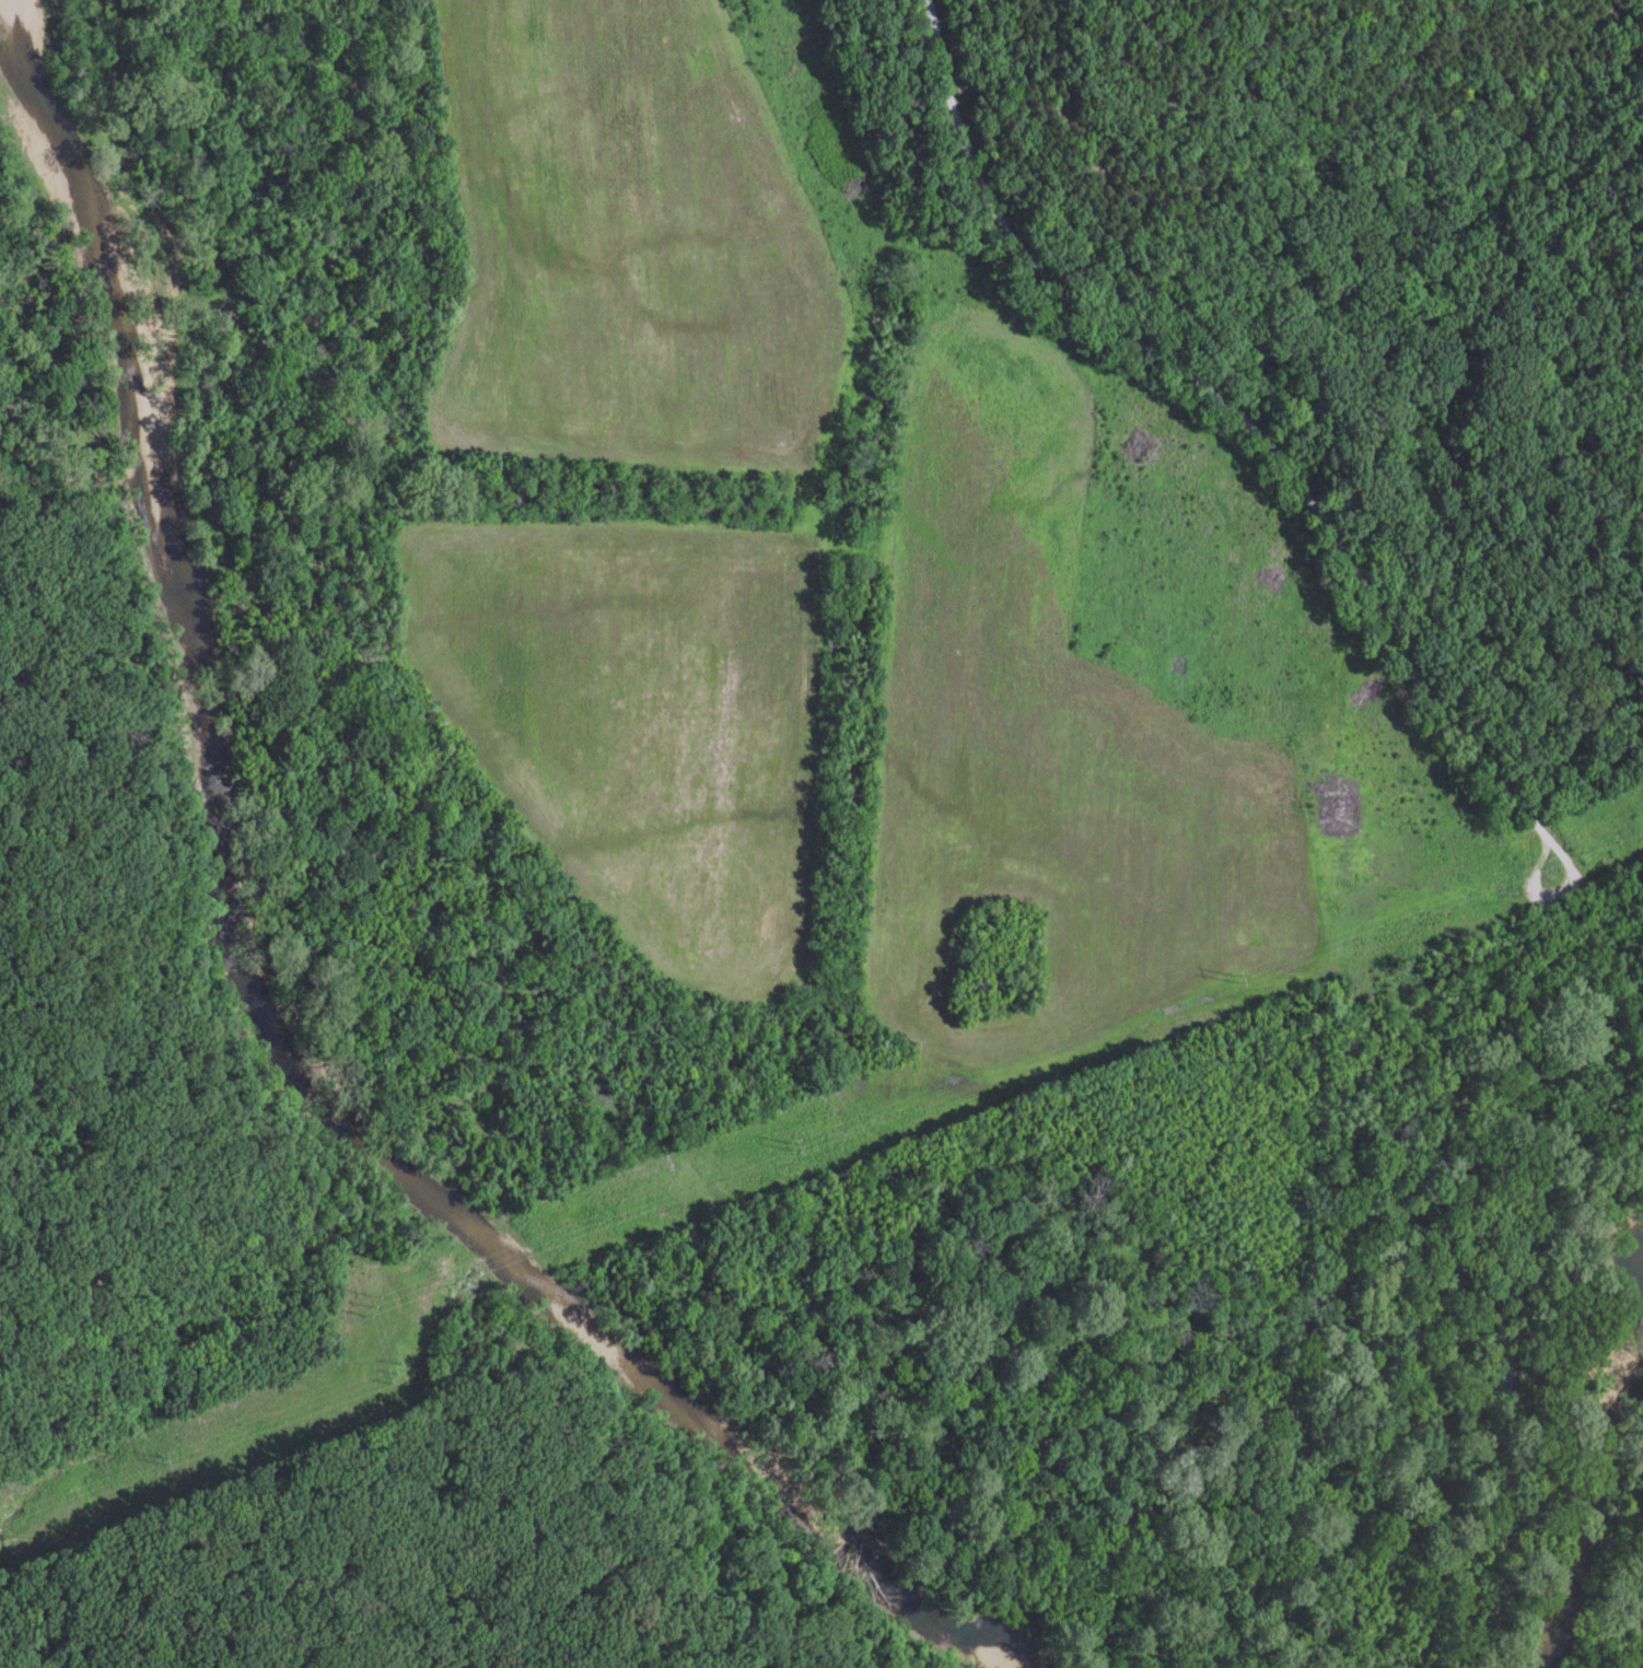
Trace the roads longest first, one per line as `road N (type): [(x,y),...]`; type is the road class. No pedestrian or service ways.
road 1 (residential): [(1571,874),(1347,528),(1274,433),(1053,269),(1005,201),(968,125),(933,0)]

